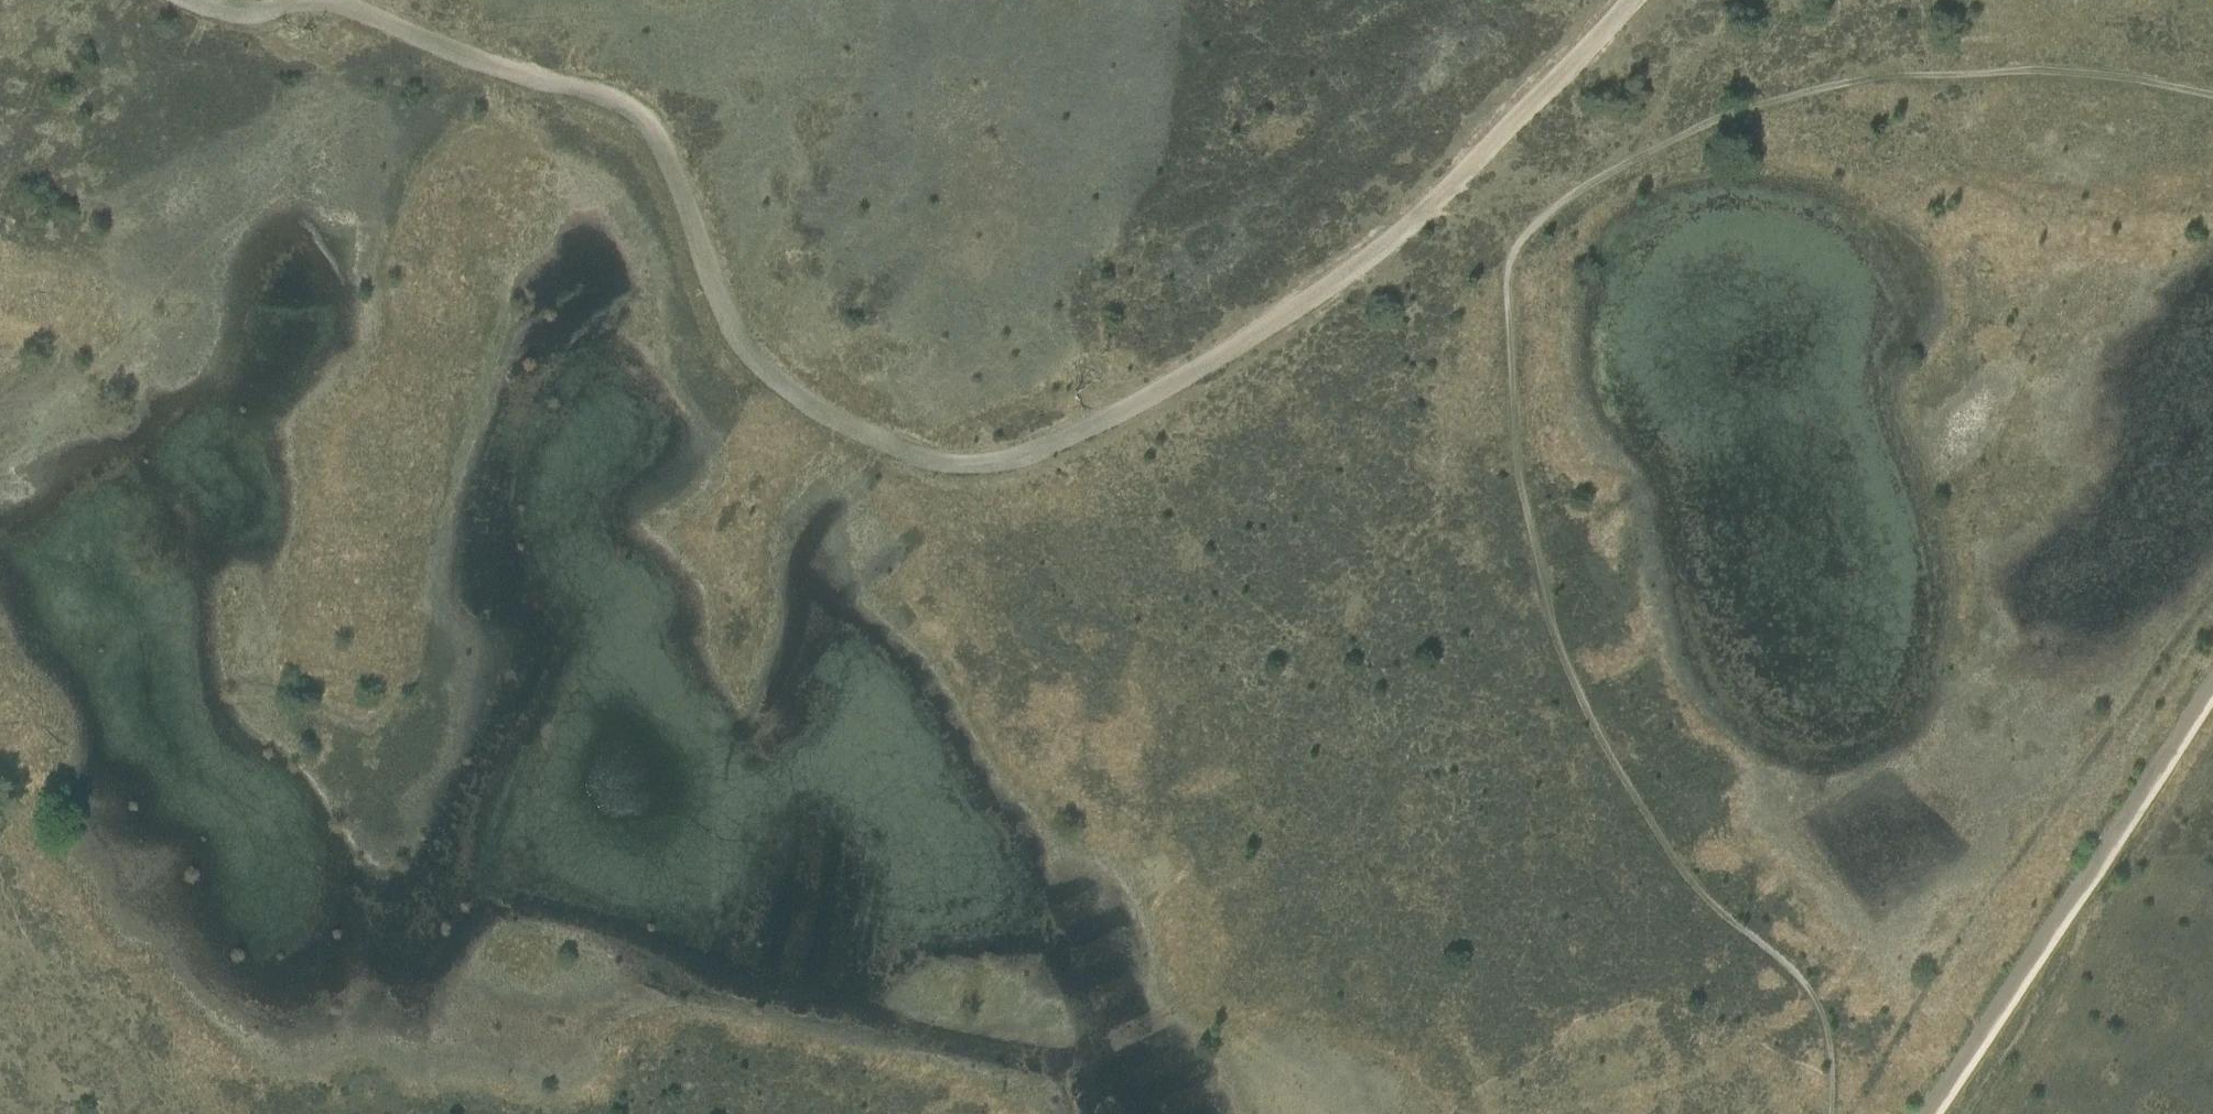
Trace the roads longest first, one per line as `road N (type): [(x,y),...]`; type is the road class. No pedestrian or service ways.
road 1 (track): [(1629,0),(1479,156),(1375,249),(1171,380),(1078,433),(1001,462),(947,461),(882,440),(779,378),(733,329),(668,152),(622,101),(439,47),(326,2),(264,10),(211,0)]
road 2 (track): [(1927,1113),(2212,679)]

